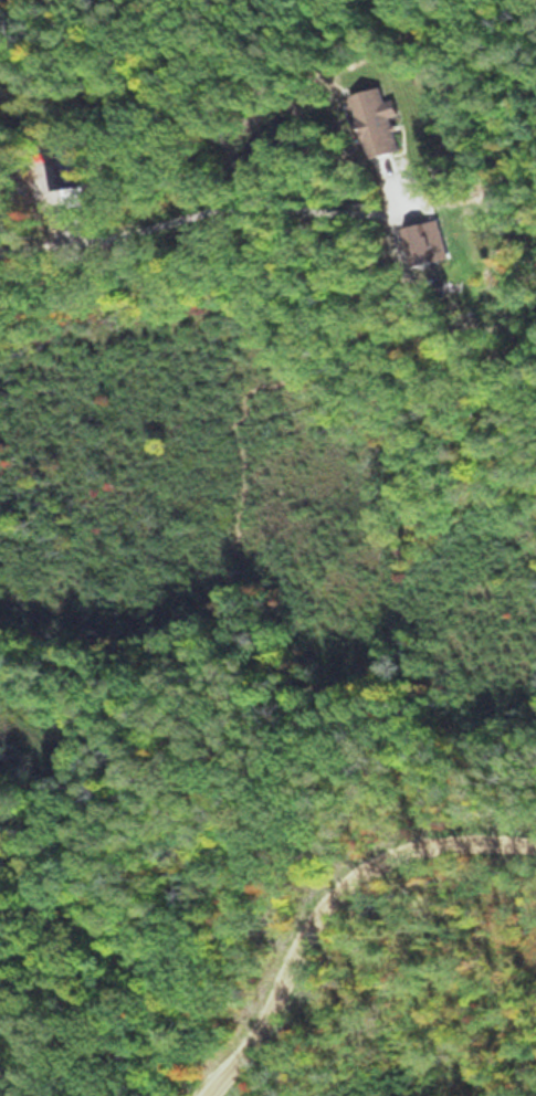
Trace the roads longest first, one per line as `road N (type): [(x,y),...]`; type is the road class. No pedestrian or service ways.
road 1 (residential): [(204,1095),(266,1018),(332,893),(362,858),(402,837),(455,825),(535,828)]

